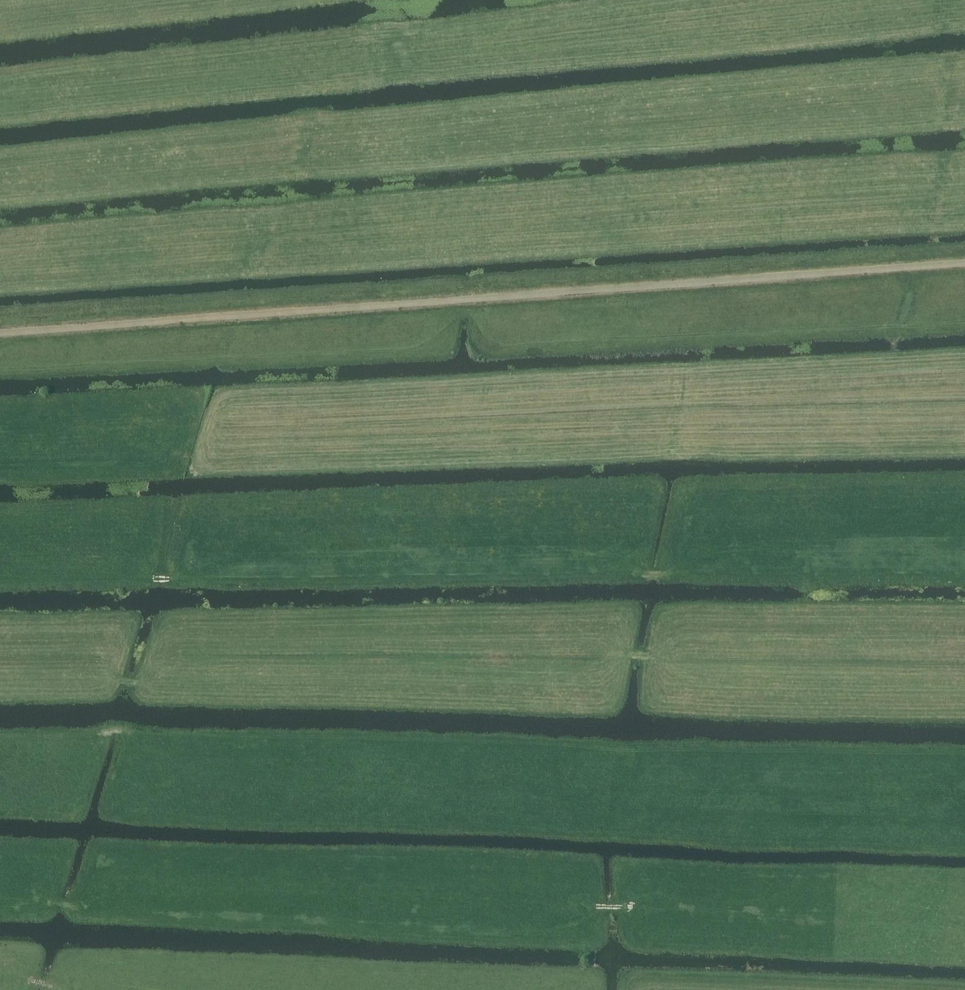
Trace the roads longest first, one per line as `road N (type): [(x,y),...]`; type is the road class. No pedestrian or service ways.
road 1 (track): [(964,260),(0,331)]

